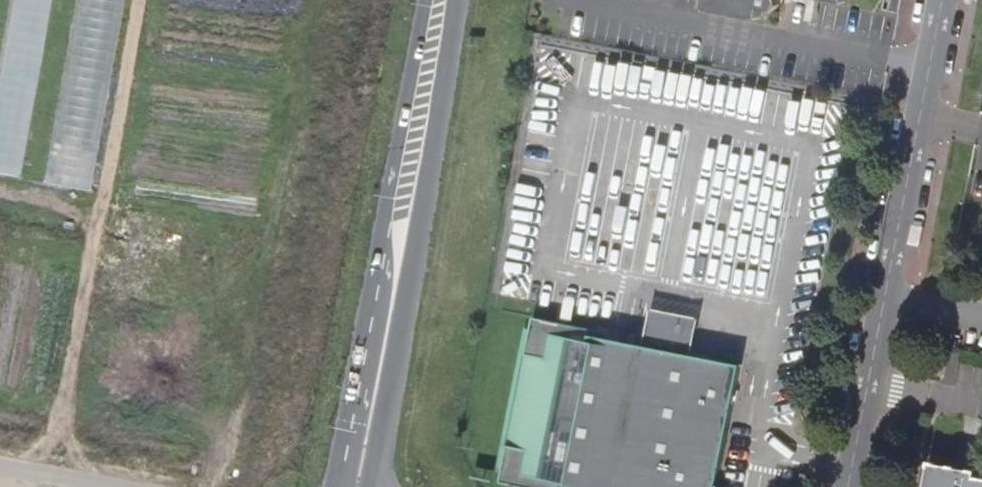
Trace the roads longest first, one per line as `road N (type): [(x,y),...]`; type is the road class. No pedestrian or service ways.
road 1 (residential): [(940,0),(844,486)]
road 2 (primary): [(368,486),(457,0)]
road 3 (primary): [(423,0),(413,95),(336,486)]

